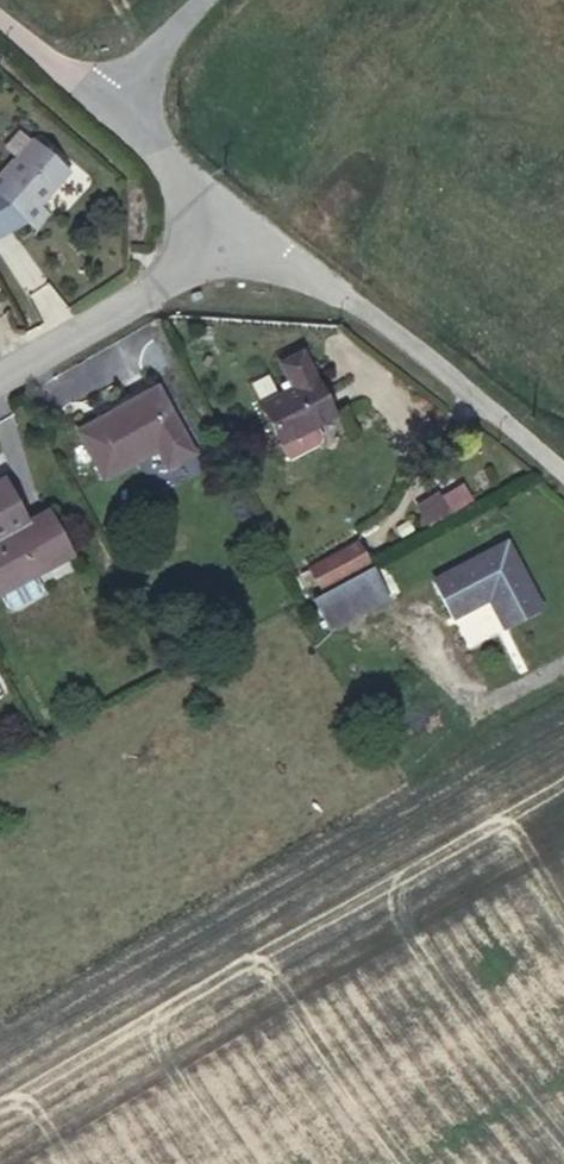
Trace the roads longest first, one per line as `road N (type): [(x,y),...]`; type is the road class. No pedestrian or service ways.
road 1 (unclassified): [(244,230),(563,479)]
road 2 (residential): [(0,370),(244,230)]
road 3 (unclassified): [(114,115),(244,230)]
road 4 (unclassified): [(0,25),(114,115)]
road 5 (unclassified): [(114,115),(200,0)]

